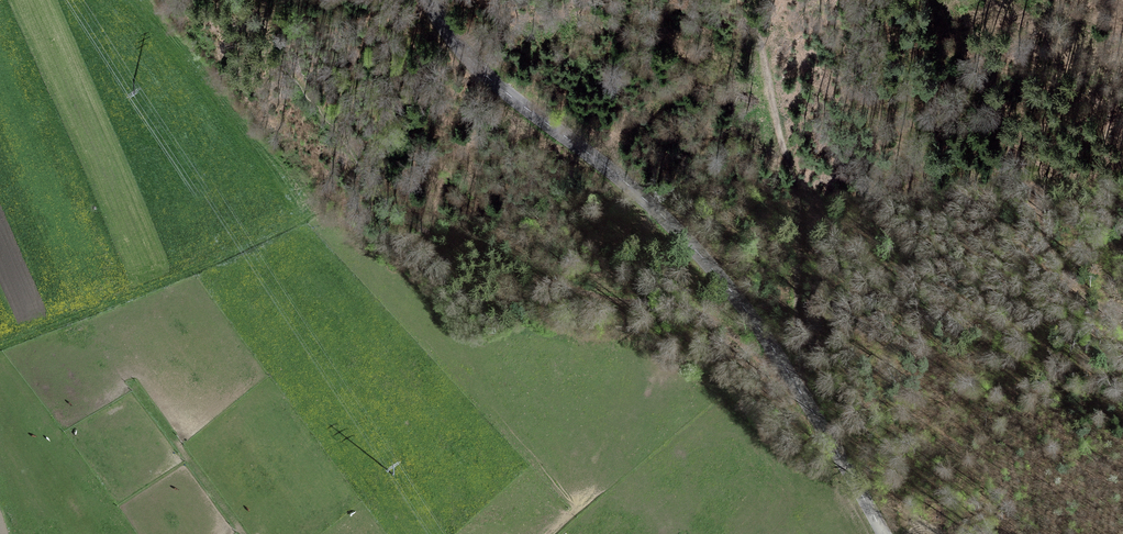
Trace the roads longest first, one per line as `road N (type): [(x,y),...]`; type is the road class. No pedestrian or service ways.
road 1 (tertiary): [(883,533),(774,349),(685,238),(593,155),(493,83),(429,0)]
road 2 (track): [(243,0),(406,223),(565,285),(759,329)]
road 3 (track): [(805,399),(798,209),(746,0)]
road 4 (track): [(0,347),(304,223)]

